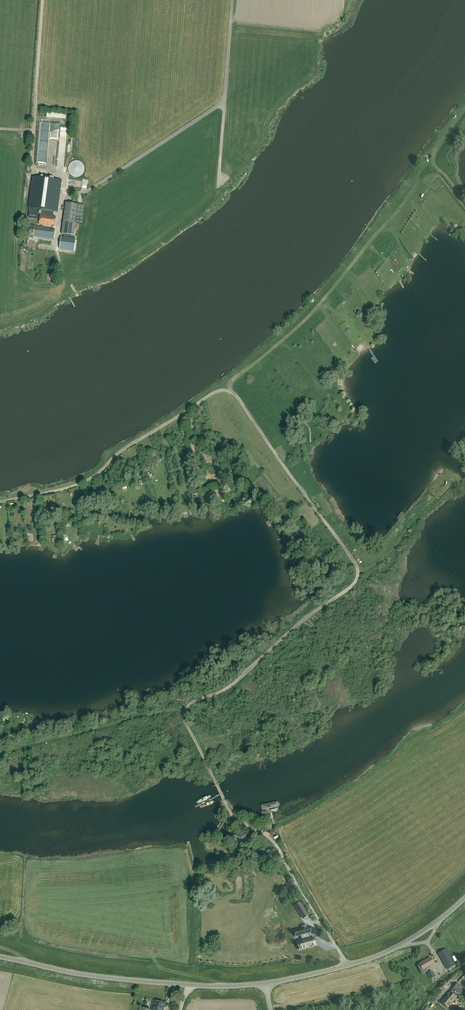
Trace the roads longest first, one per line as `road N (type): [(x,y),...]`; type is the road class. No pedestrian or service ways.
road 1 (track): [(213,777),(187,707),(229,684),(353,584),(357,571),(239,399),(216,392),(93,478),(0,503)]
road 2 (tertiary): [(0,956),(144,981),(265,983)]
road 3 (track): [(184,714),(167,709),(0,752)]
road 4 (unclassified): [(219,182),(232,0)]
road 5 (unclassified): [(347,966),(275,845),(242,824)]
road 6 (tertiary): [(347,966),(409,941),(464,898)]

